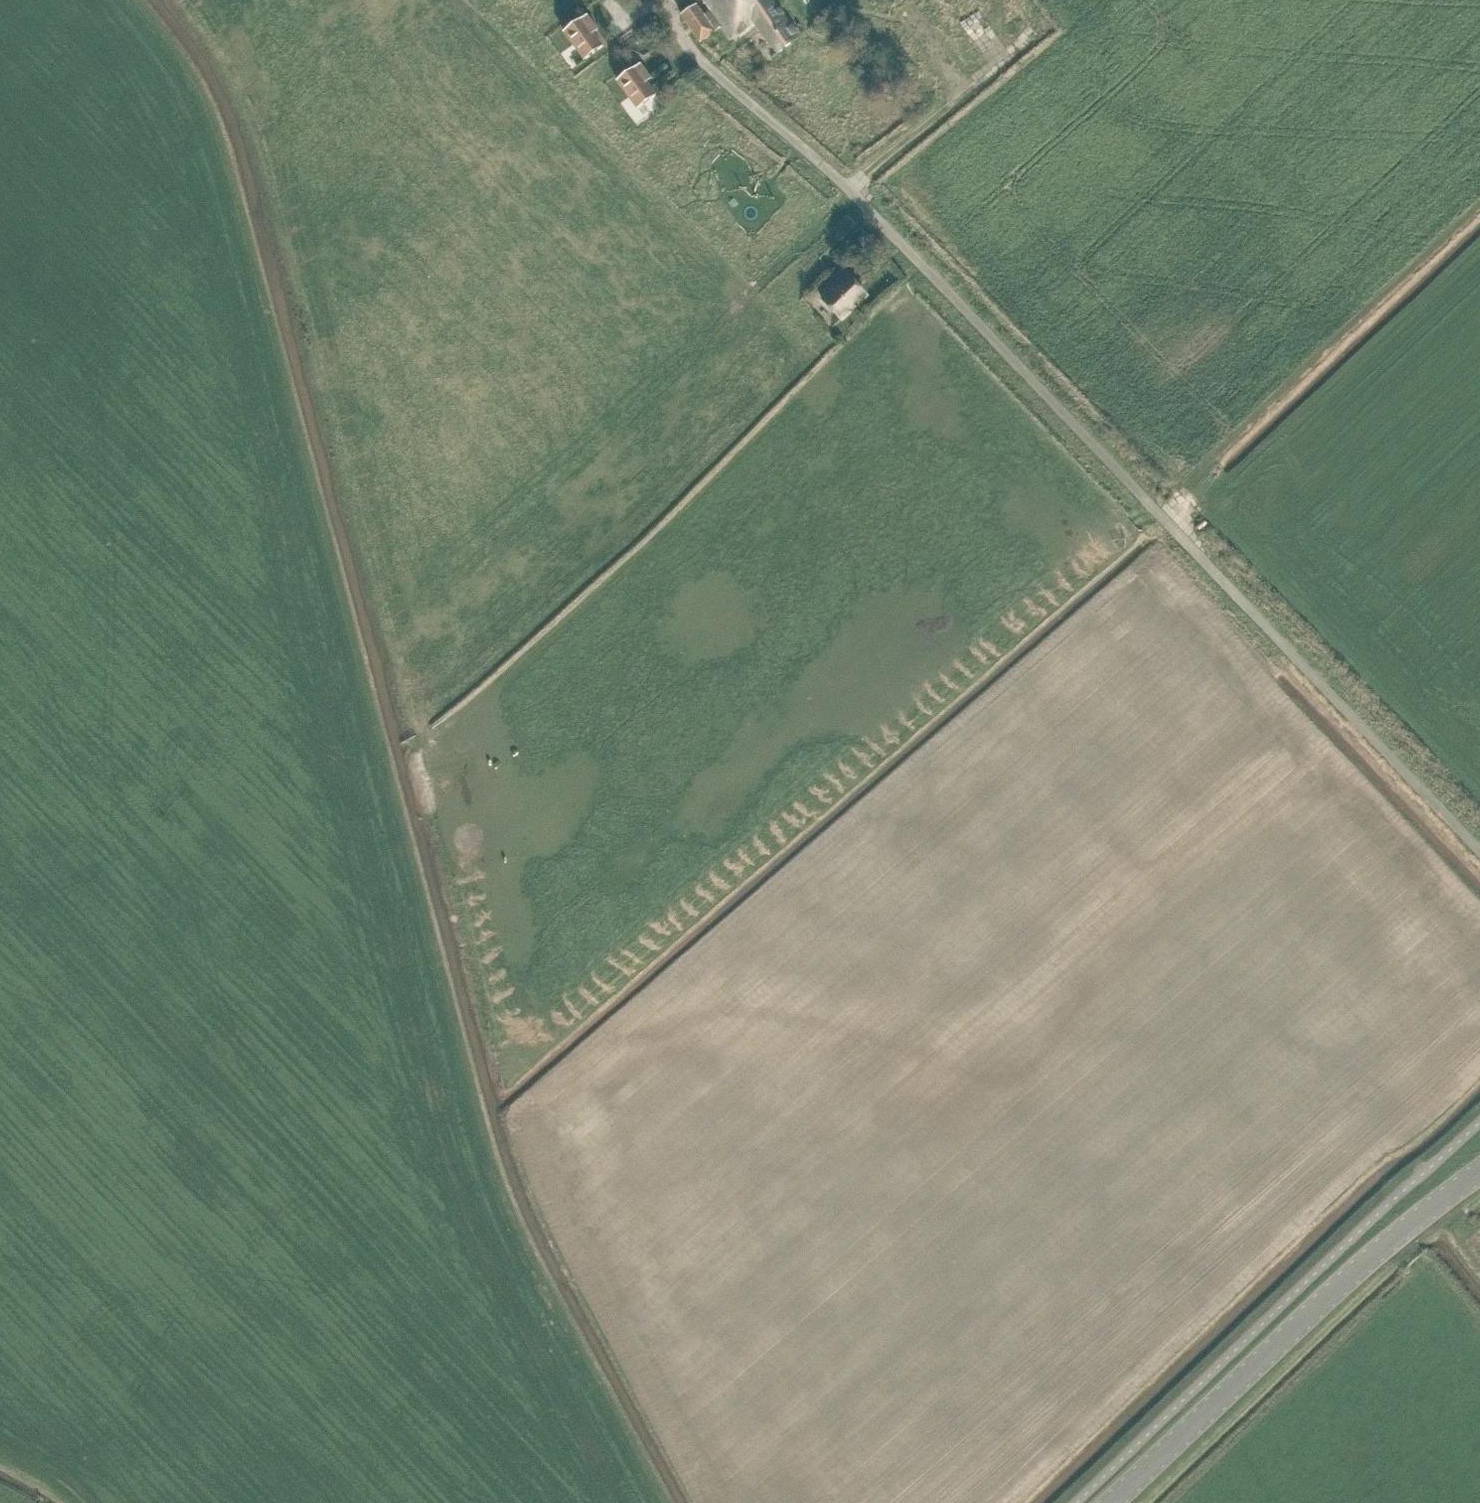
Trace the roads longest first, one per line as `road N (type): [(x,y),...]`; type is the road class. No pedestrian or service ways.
road 1 (tertiary): [(1113,1502),(1374,1254),(1479,1172)]

